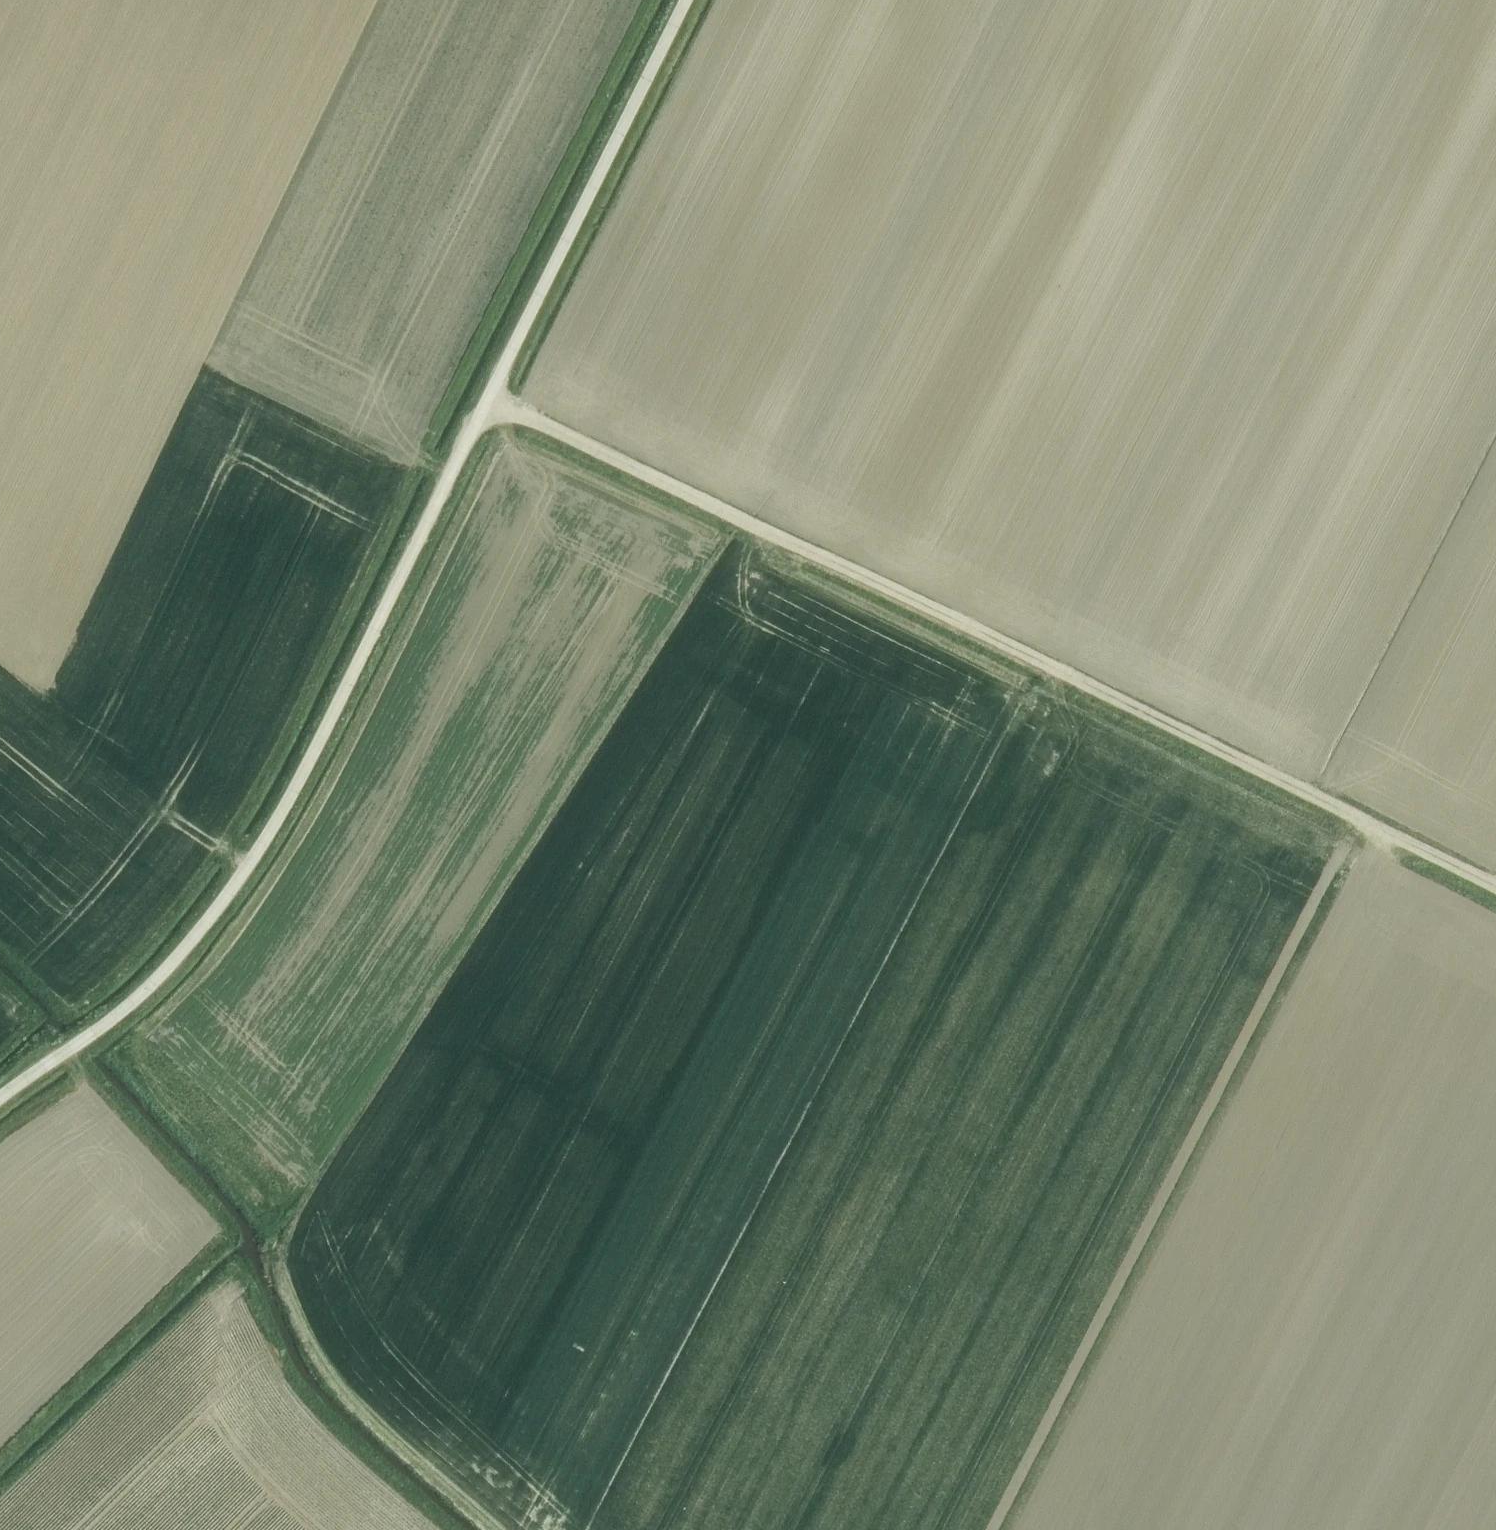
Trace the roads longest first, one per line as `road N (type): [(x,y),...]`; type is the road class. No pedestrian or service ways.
road 1 (unclassified): [(686,0),(299,783),(255,853),(170,965),(101,1028),(0,1099)]

